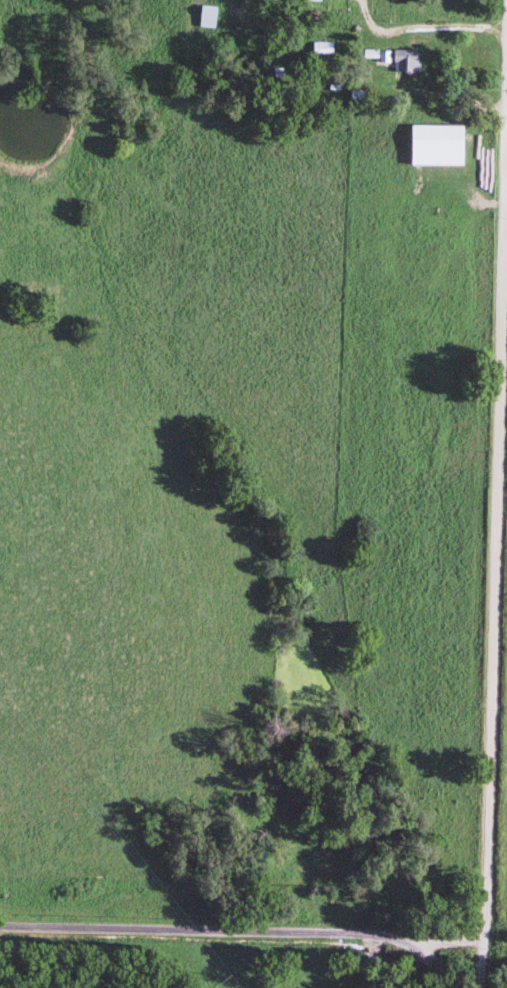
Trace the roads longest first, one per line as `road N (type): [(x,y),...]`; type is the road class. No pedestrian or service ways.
road 1 (residential): [(483,940),(506,71)]
road 2 (residential): [(483,940),(0,925)]

